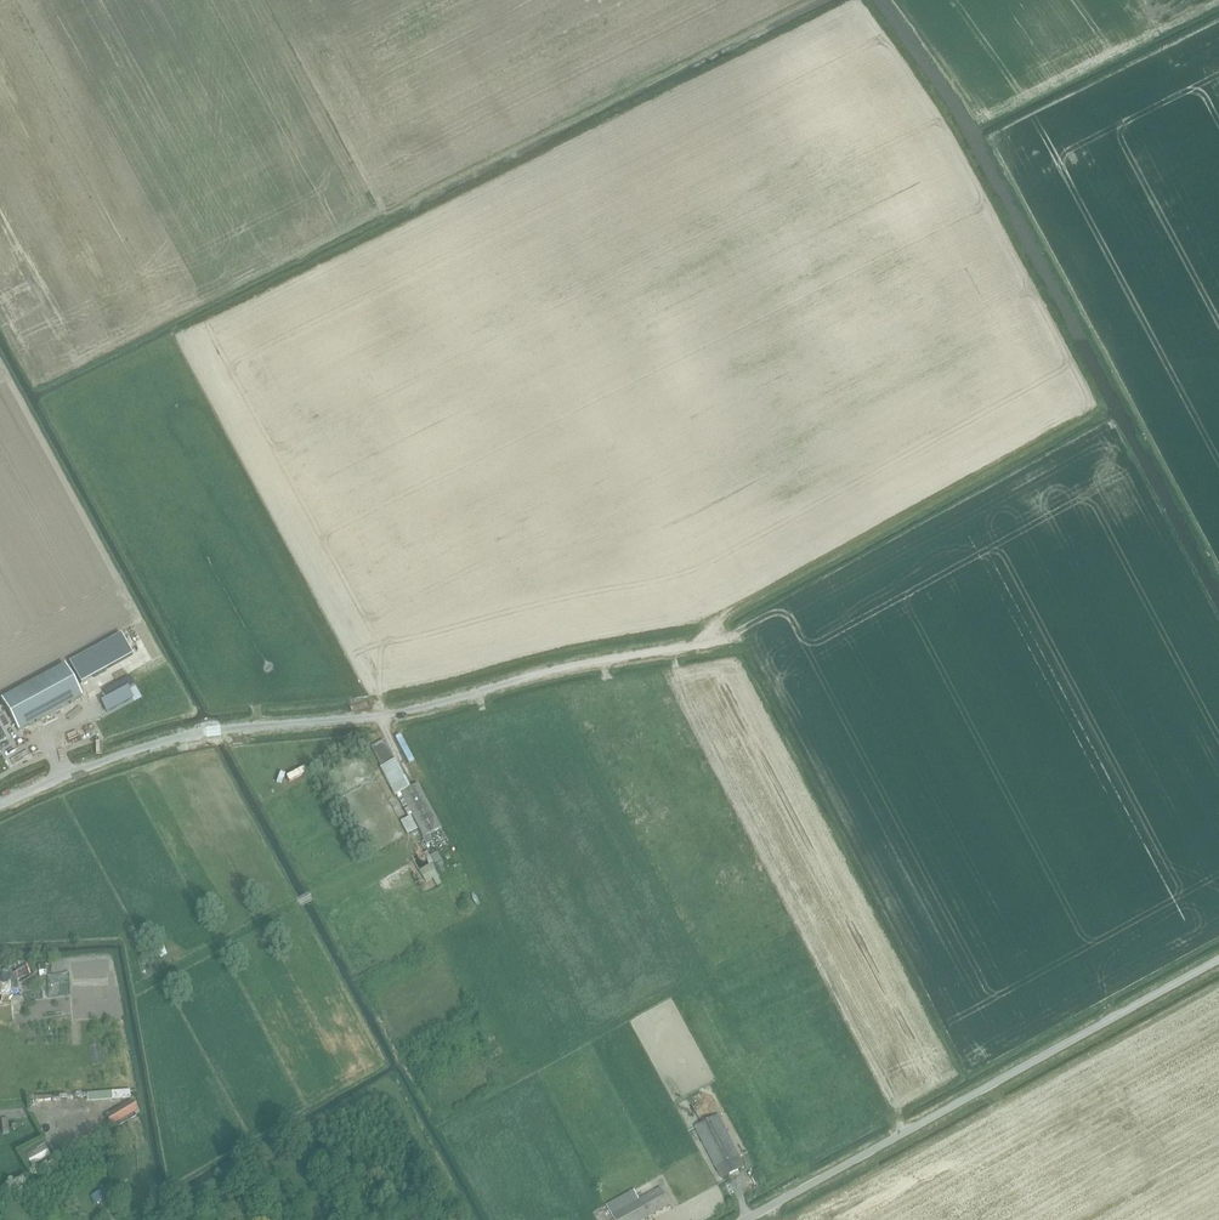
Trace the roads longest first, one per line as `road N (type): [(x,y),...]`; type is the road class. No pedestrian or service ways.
road 1 (unclassified): [(0,808),(62,776),(184,737),(380,711),(607,658),(726,639)]
road 2 (unclassified): [(741,1219),(1218,963)]

